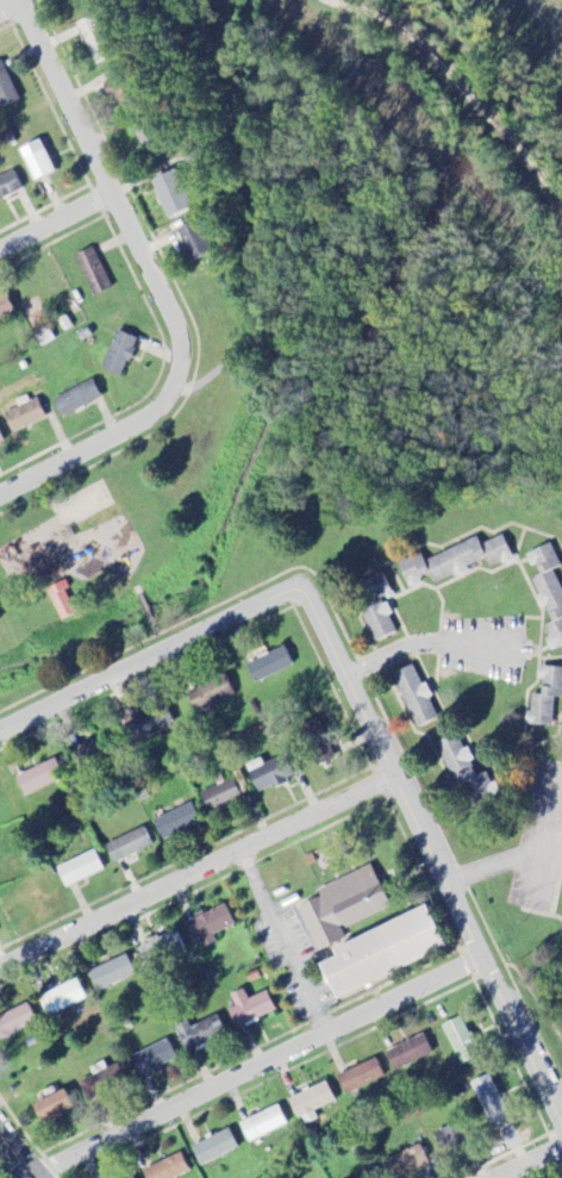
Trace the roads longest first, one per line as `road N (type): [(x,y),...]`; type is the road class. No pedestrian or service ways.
road 1 (residential): [(0,497),(129,430),(166,399),(177,367),(177,332),(18,0)]
road 2 (residential): [(561,1126),(294,590)]
road 3 (residential): [(37,1177),(480,959)]
road 4 (residential): [(0,968),(392,778)]
road 5 (residential): [(294,590),(0,730)]
road 6 (residential): [(342,675),(413,643),(512,648)]
road 7 (residential): [(0,251),(111,194)]

